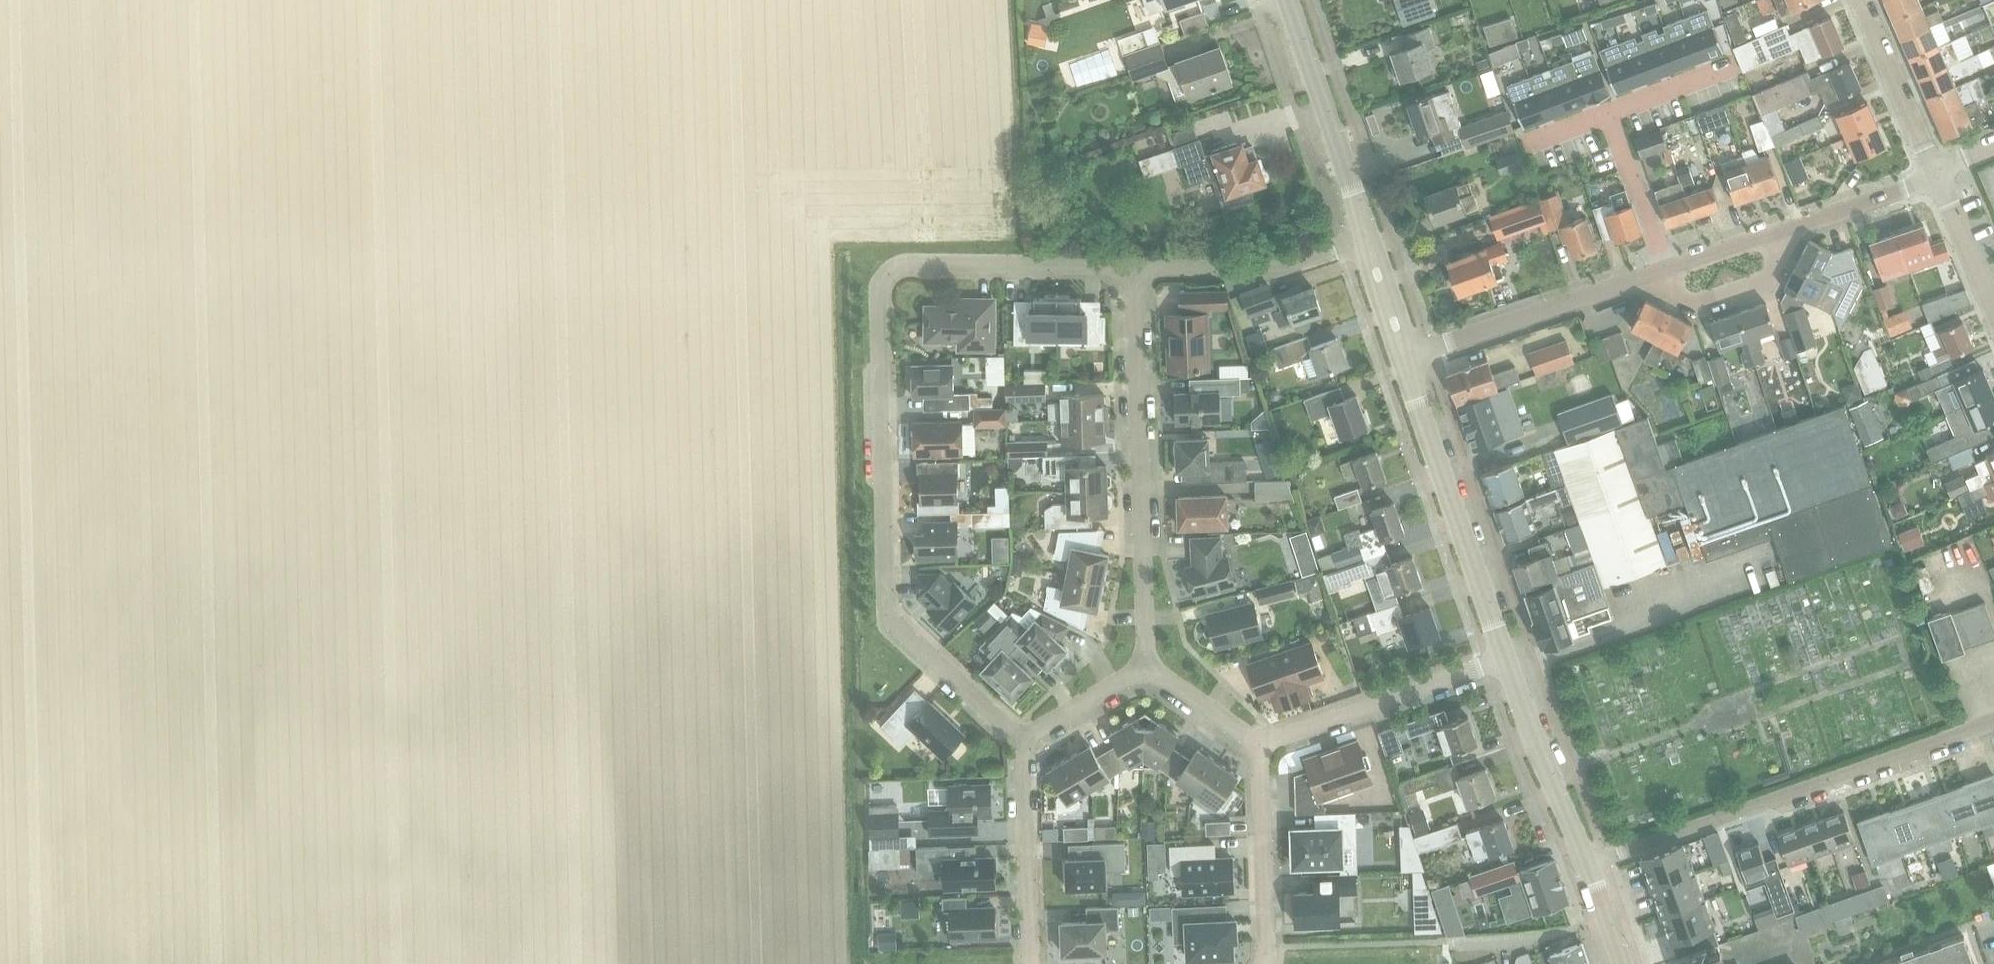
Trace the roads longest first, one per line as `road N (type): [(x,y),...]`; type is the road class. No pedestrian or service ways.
road 1 (residential): [(1024,743),(889,617),(881,289),(901,268),(1131,268)]
road 2 (residential): [(1586,863),(1993,724)]
road 3 (residential): [(1146,666),(1131,268)]
road 4 (secondary): [(1504,660),(1405,358)]
road 5 (residential): [(1405,358),(1656,275)]
road 6 (residential): [(1264,747),(1504,660)]
road 7 (secondary): [(1368,238),(1287,0)]
road 8 (residential): [(1131,268),(1286,266),(1368,238)]
road 9 (residential): [(1031,963),(1024,743)]
road 10 (secondary): [(1586,863),(1504,660)]
road 11 (residential): [(1266,963),(1264,747)]
road 12 (residential): [(1935,170),(1860,0)]
road 13 (residential): [(1777,233),(1779,251),(1761,284),(1703,303),(1687,301),(1656,275)]
road 14 (residential): [(1777,233),(1935,170)]
road 15 (residential): [(1610,117),(1668,271)]
road 16 (residential): [(1993,309),(1935,170)]
road 17 (residential): [(1024,743),(1146,666)]
road 18 (residential): [(1264,747),(1146,666)]
road 19 (residential): [(1610,117),(1730,71)]
road 20 (secondary): [(1405,358),(1368,238)]

